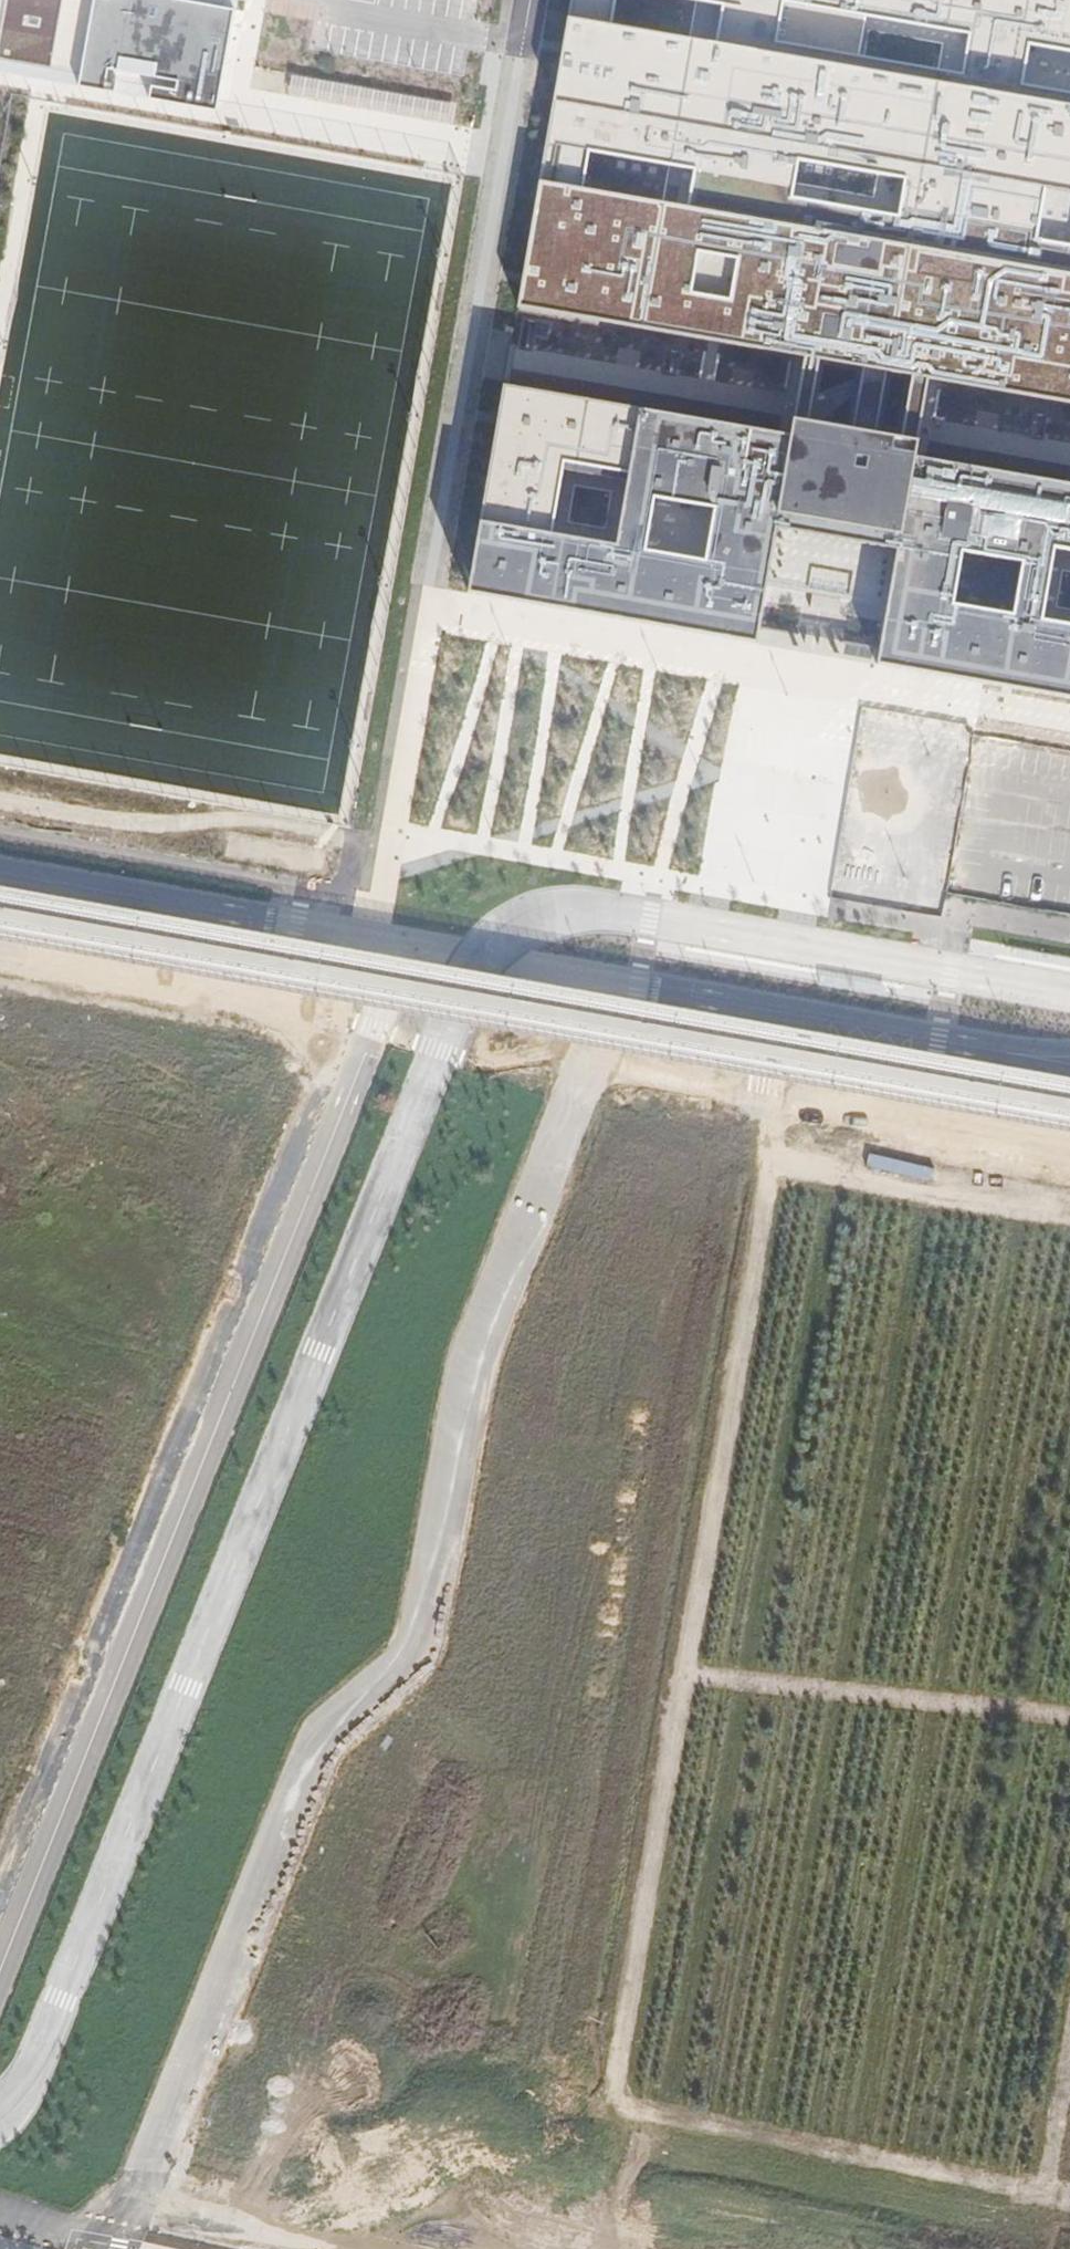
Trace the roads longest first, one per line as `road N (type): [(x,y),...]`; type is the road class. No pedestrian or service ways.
road 1 (tertiary): [(416,942),(372,1028),(0,1963)]
road 2 (tertiary): [(1069,1064),(416,942)]
road 3 (tertiary): [(416,942),(0,866)]
road 4 (track): [(779,1012),(759,1221)]
road 5 (unclassified): [(532,0),(502,184)]
road 6 (track): [(1069,2036),(1041,2196)]

